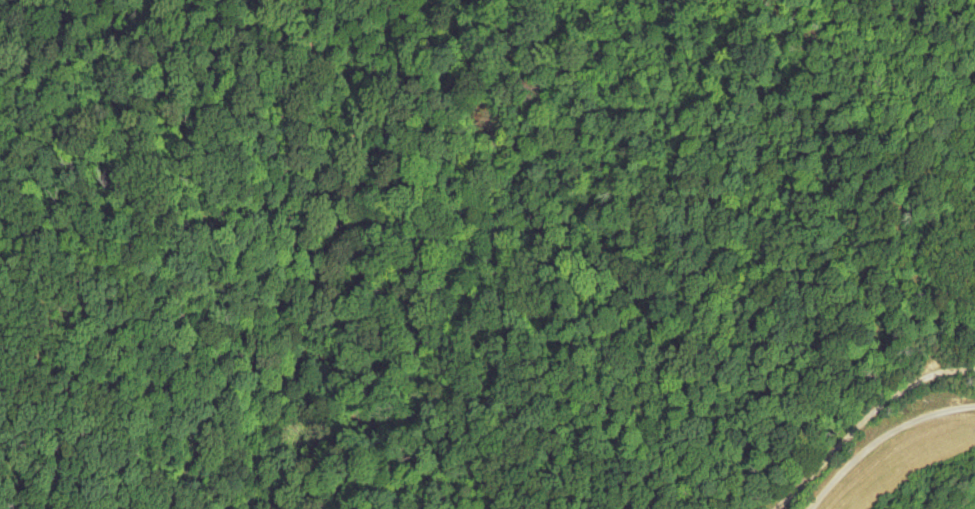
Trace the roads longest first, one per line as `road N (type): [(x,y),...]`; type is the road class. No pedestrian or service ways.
road 1 (residential): [(776,508),(922,383),(974,368)]

